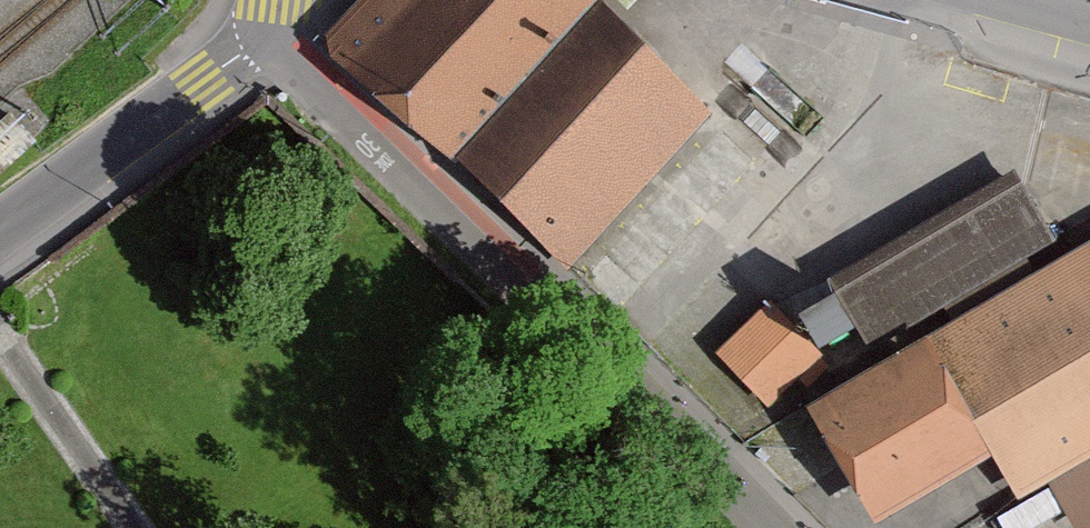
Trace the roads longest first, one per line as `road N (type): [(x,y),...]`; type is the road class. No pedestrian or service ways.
road 1 (residential): [(247,44),(496,257),(773,527)]
road 2 (residential): [(0,235),(247,44)]

